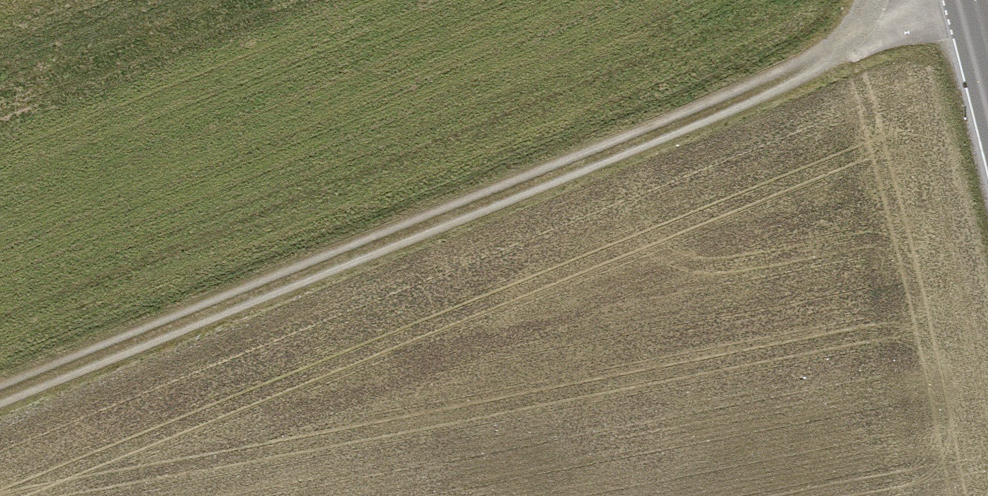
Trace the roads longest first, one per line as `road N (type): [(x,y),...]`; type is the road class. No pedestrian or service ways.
road 1 (track): [(865,0),(844,41),(774,92),(149,340)]
road 2 (track): [(0,400),(149,340)]

